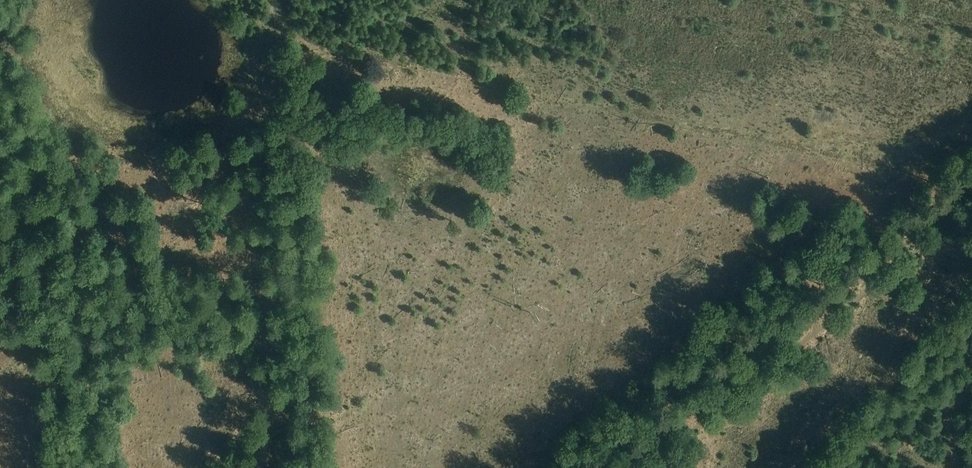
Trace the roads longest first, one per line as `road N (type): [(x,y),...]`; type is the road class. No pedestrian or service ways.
road 1 (track): [(314,467),(274,0)]
road 2 (track): [(614,467),(971,182)]

